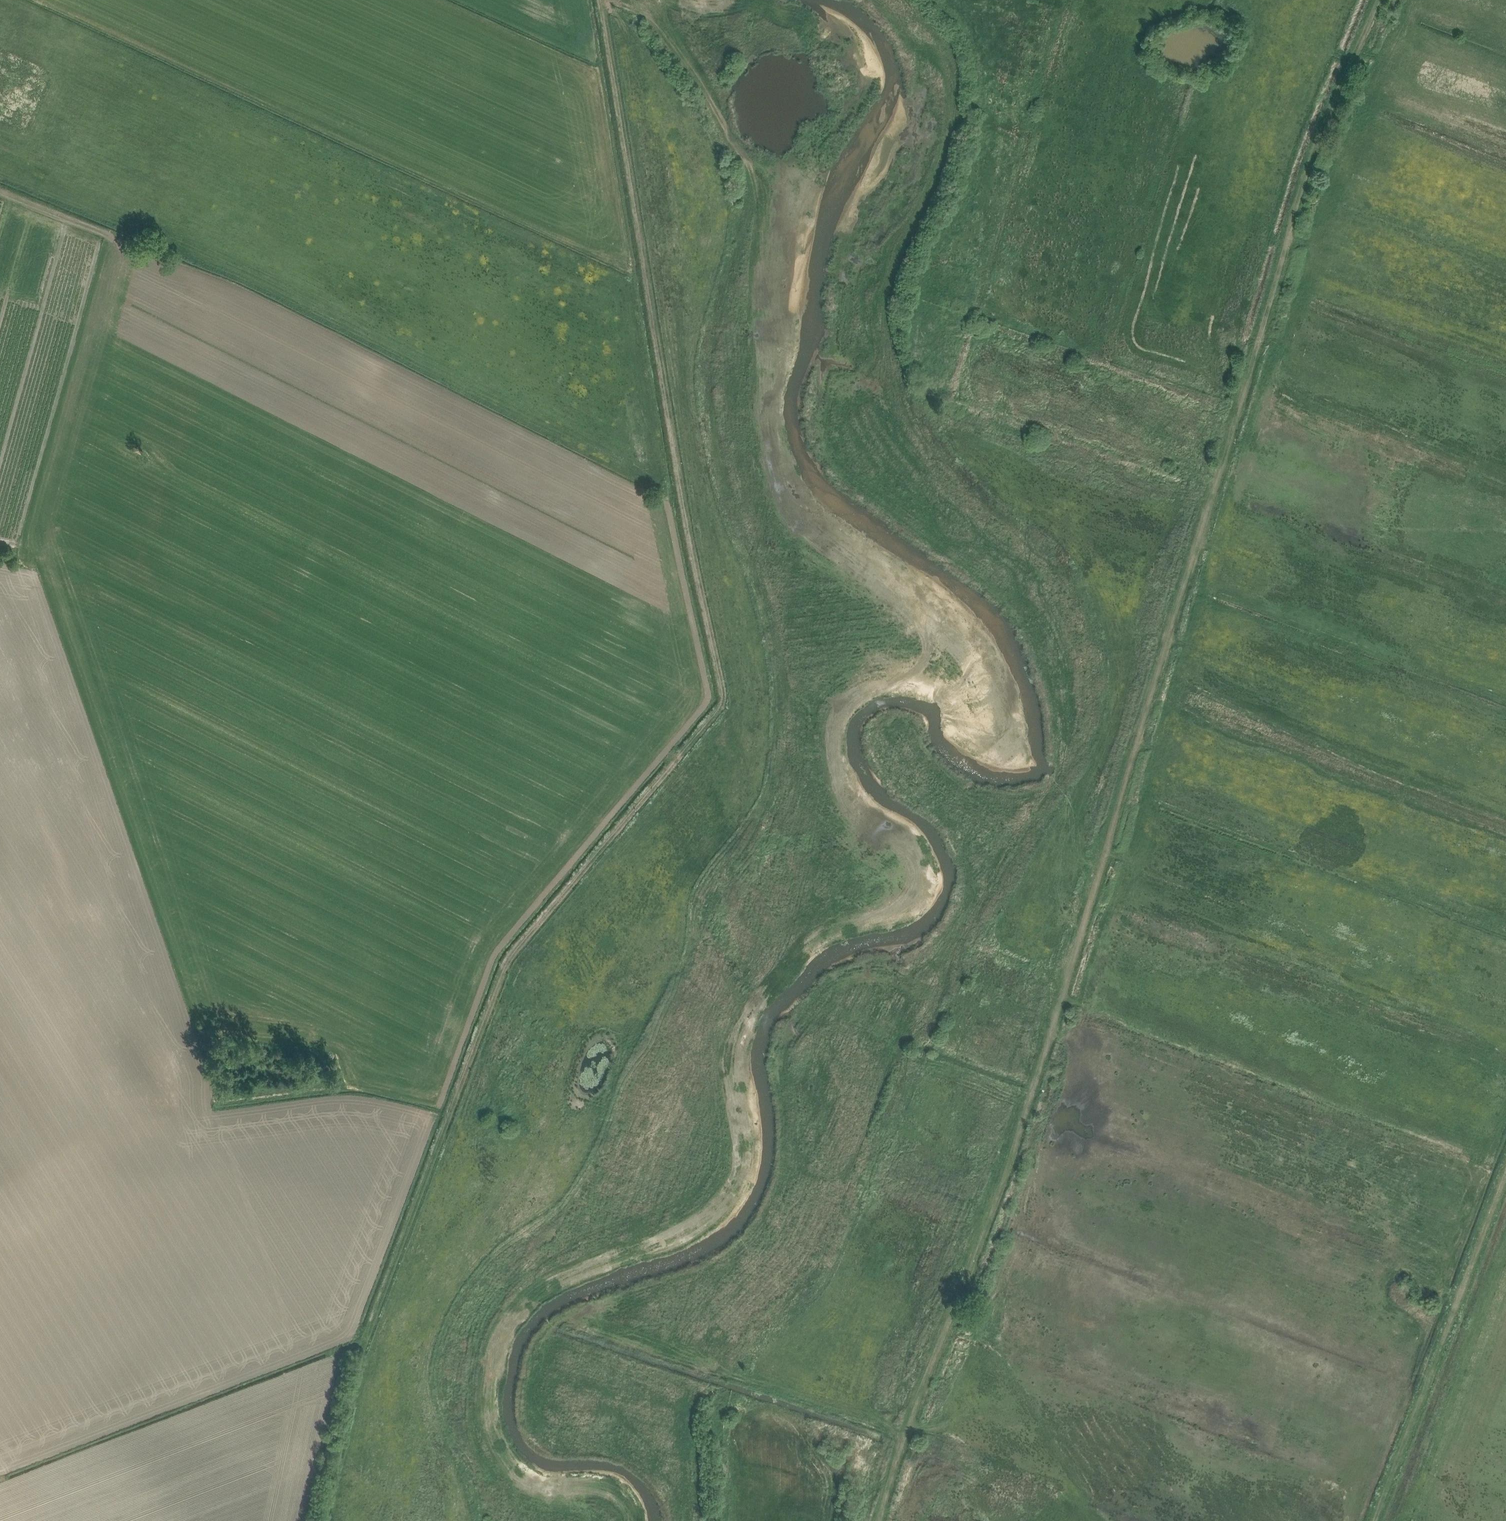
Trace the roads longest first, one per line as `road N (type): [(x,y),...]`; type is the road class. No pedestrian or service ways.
road 1 (track): [(1379,0),(1318,138),(993,1206),(875,1520)]
road 2 (track): [(1373,1520),(1505,1168)]

